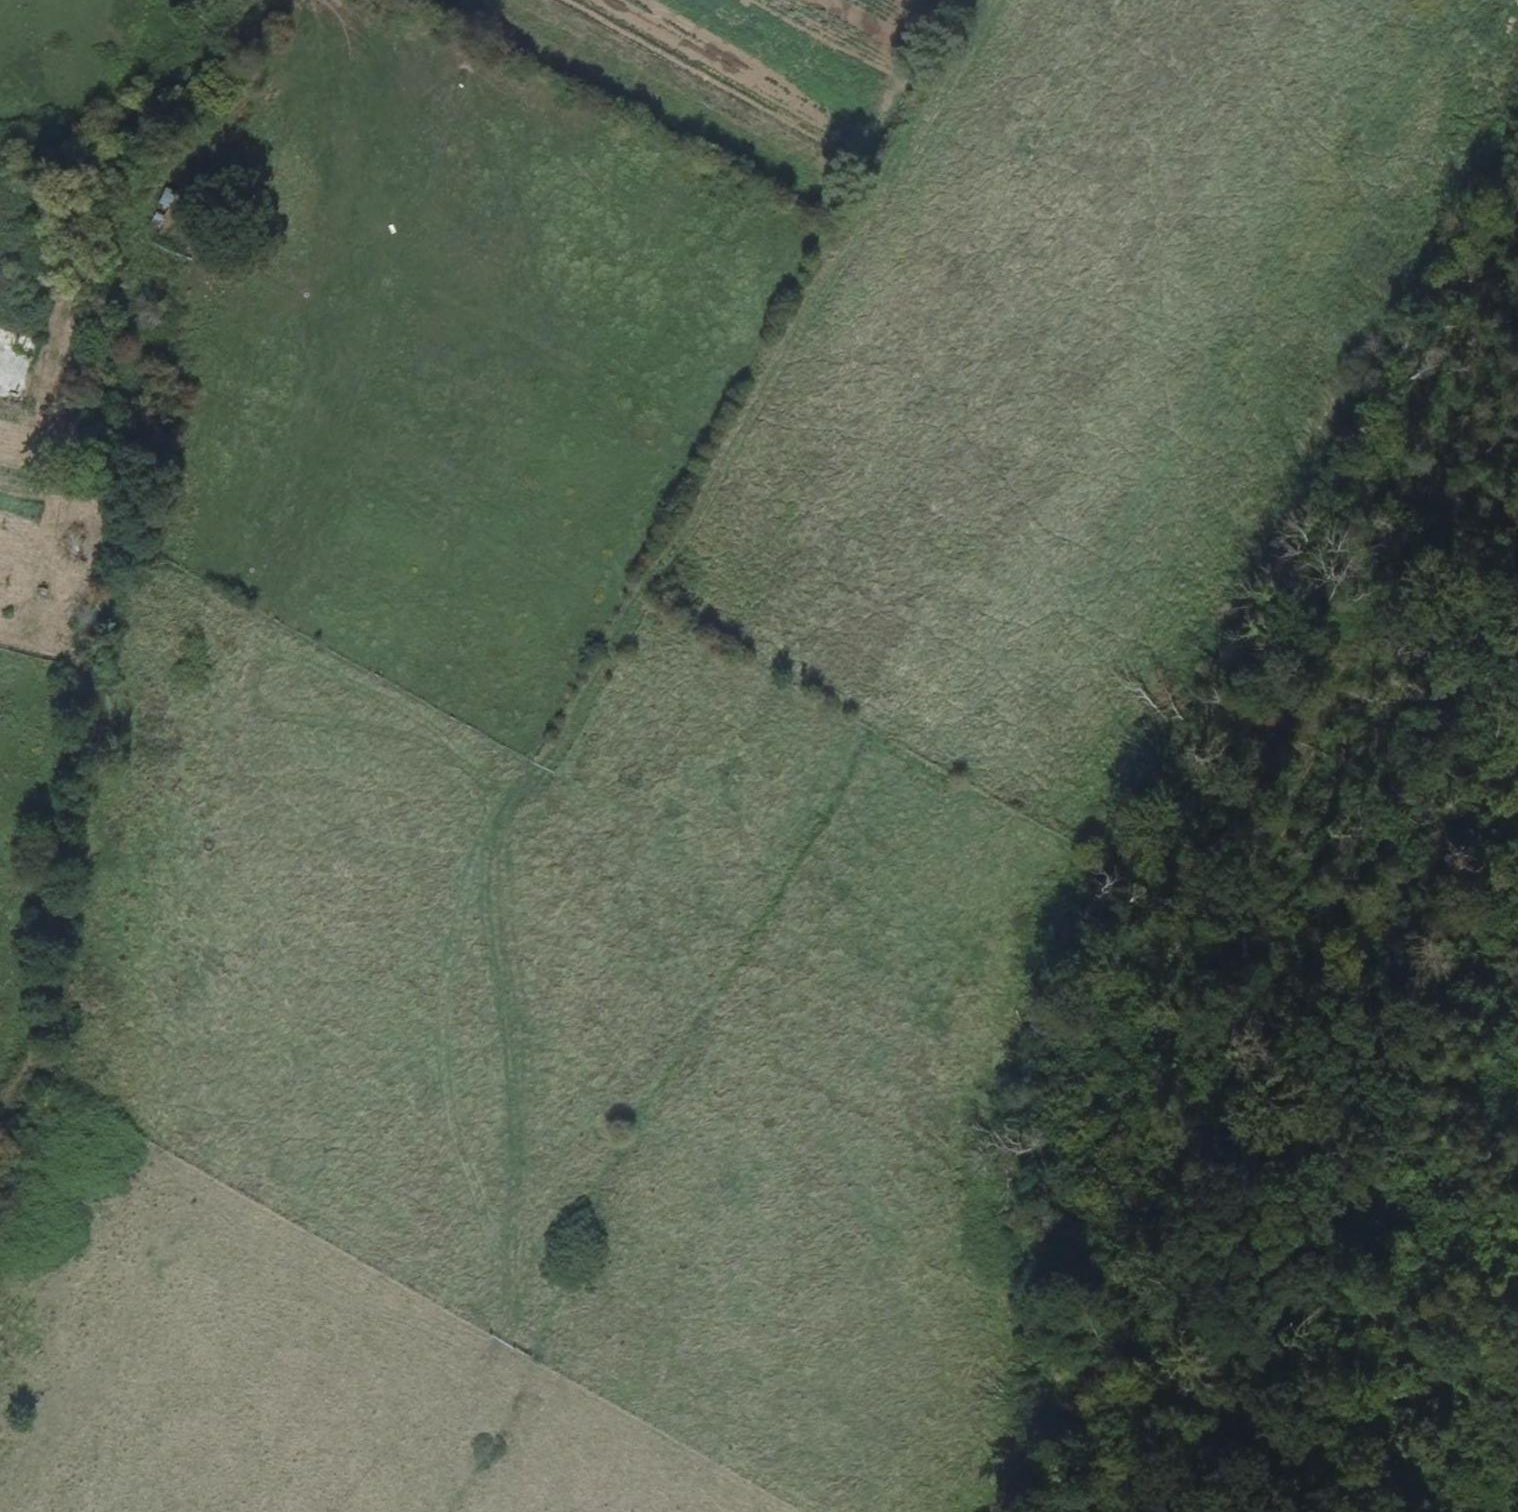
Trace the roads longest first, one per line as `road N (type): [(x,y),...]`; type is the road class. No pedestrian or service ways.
road 1 (track): [(1009,0),(820,361),(792,438)]

